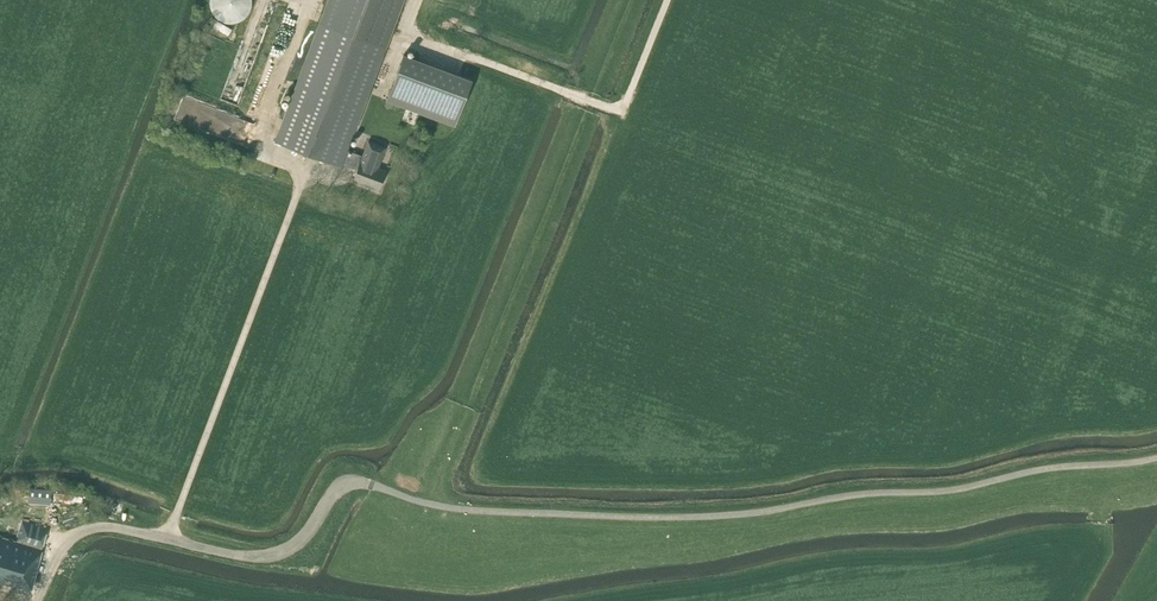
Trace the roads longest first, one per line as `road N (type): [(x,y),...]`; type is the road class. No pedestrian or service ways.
road 1 (unclassified): [(37,600),(57,555),(84,531),(114,528),(271,557),(303,538),(334,494),(356,483),(448,507),(686,517),(1156,458)]
road 2 (track): [(416,0),(404,34),(622,113),(667,0)]

